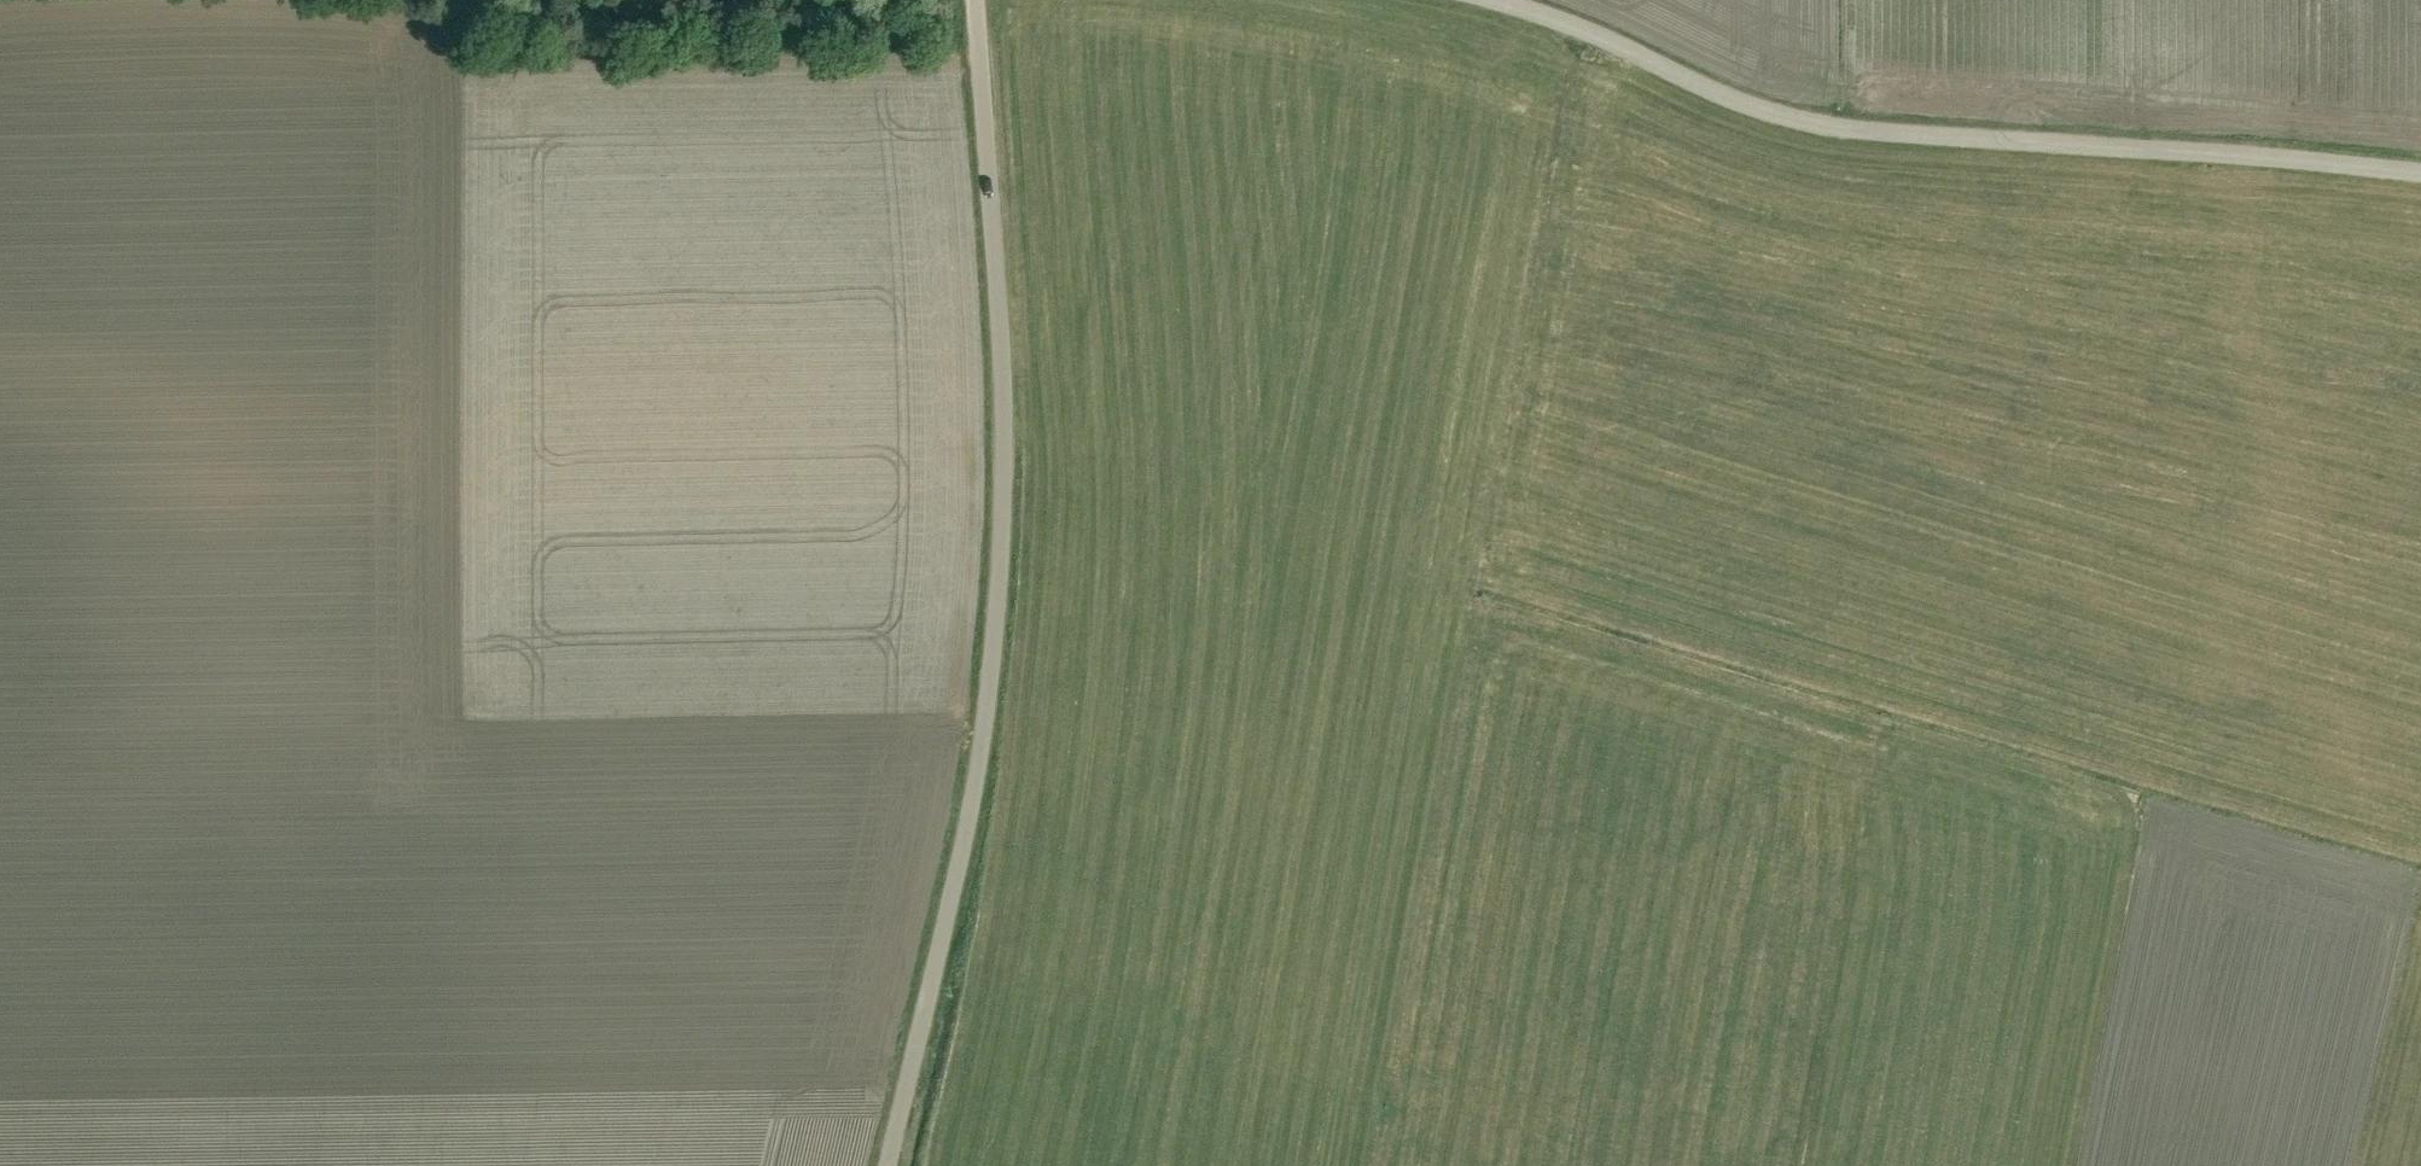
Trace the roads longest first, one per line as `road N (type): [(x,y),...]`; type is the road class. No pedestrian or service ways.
road 1 (unclassified): [(887,1165),(981,746),(1002,586),(1006,374),(972,0)]
road 2 (unclassified): [(2420,175),(1802,126),(1482,0)]

